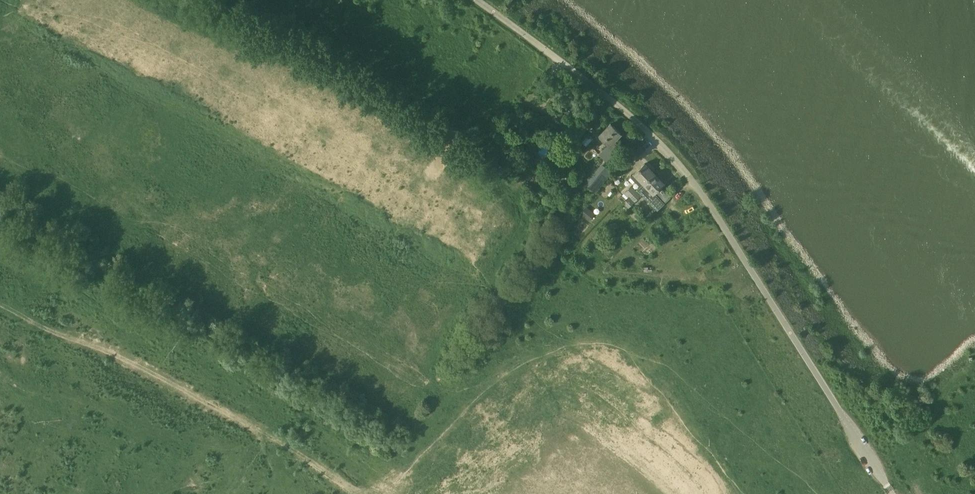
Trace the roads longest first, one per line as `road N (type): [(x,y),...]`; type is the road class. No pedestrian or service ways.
road 1 (unclassified): [(893,493),(681,165),(595,87),(475,0)]

